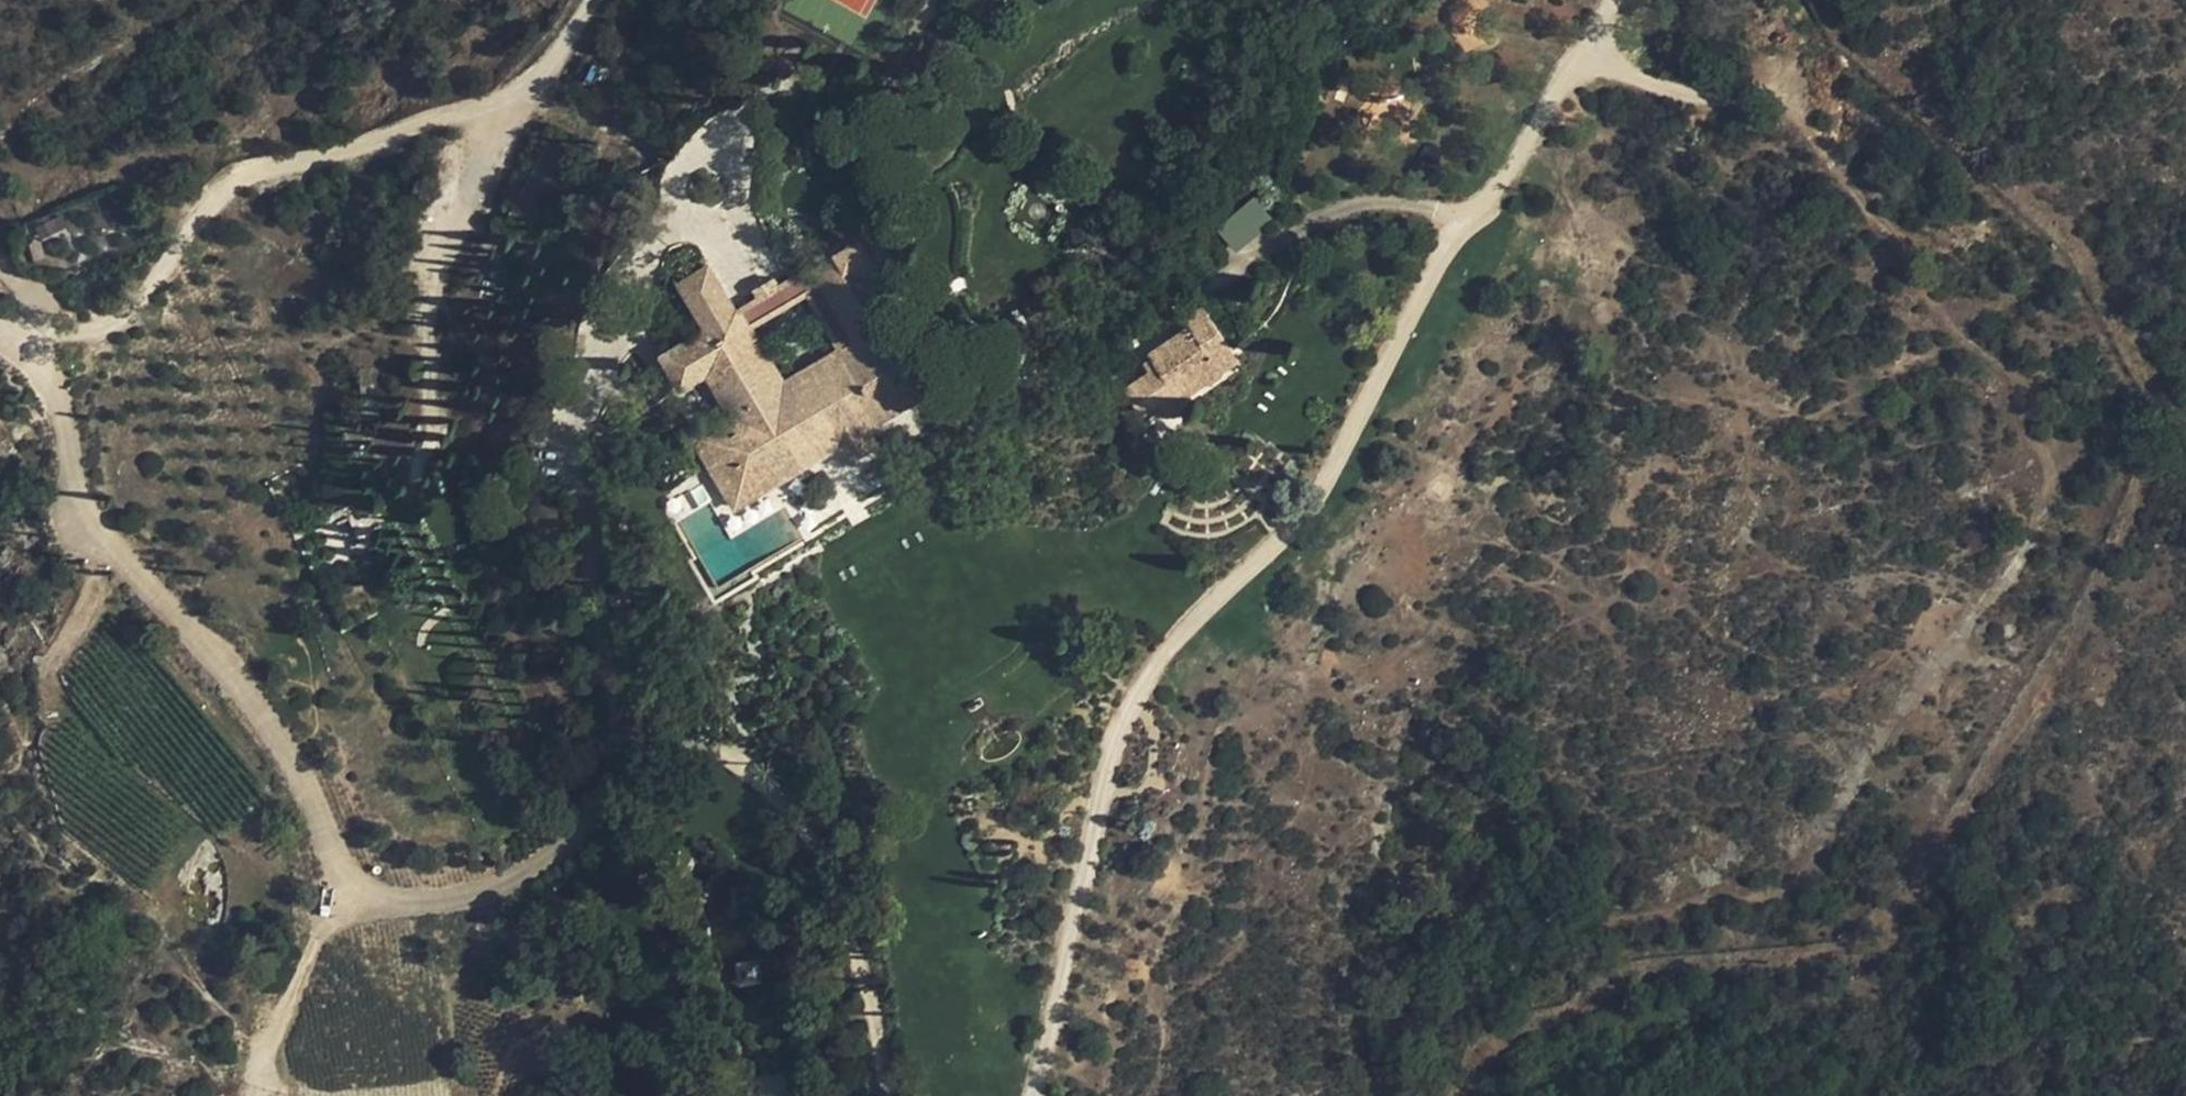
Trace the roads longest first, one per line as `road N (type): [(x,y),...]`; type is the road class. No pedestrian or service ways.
road 1 (track): [(1034,1095),(1099,789),(1131,694),(1170,642),(1287,534),(1332,473),(1424,282),(1585,54),(1614,0)]
road 2 (track): [(0,333),(50,382),(80,516),(280,738),(340,885),(375,904),(452,901),(527,878),(591,821),(620,743)]
road 3 (track): [(19,344),(125,313),(228,180),(497,100),(547,66),(590,0)]
road 4 (track): [(620,743),(693,744),(742,768),(795,816),(833,877),(874,1006),(884,1095)]
road 5 (track): [(497,100),(435,267),(428,457)]
road 6 (track): [(620,743),(578,483)]

